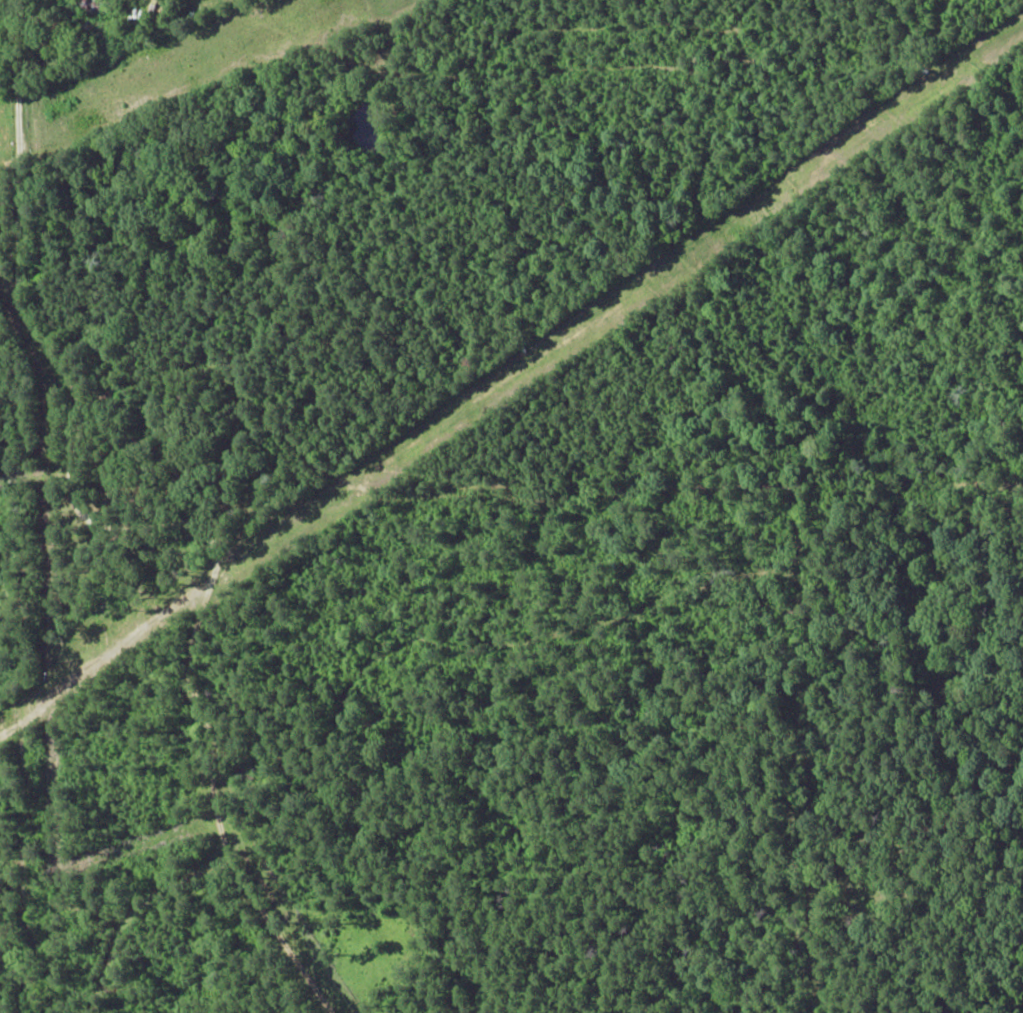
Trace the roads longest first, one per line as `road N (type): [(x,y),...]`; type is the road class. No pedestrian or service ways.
road 1 (residential): [(462,0),(449,19),(316,82),(158,0)]

